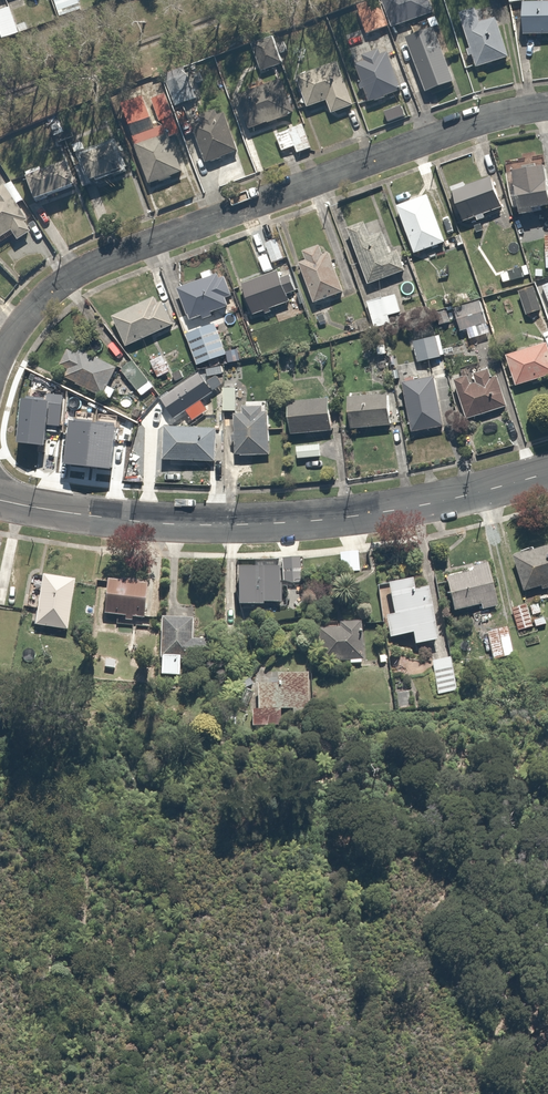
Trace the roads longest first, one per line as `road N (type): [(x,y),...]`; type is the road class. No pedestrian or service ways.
road 1 (residential): [(0,357),(25,319),(80,270),(480,120),(547,108)]
road 2 (residential): [(547,473),(391,511),(244,525),(133,521),(0,501)]

